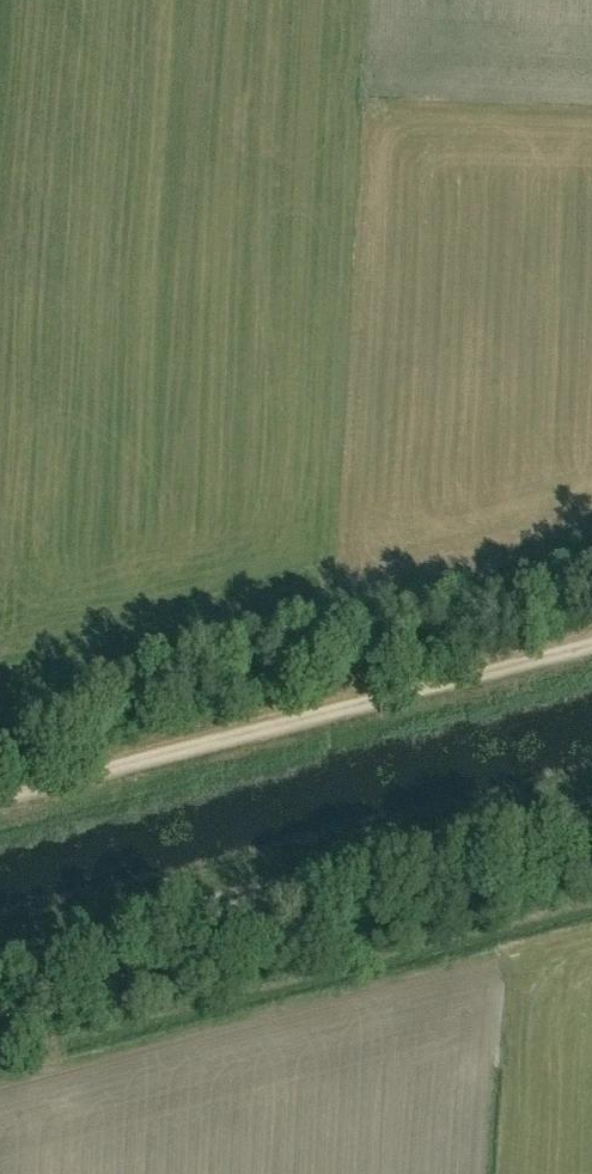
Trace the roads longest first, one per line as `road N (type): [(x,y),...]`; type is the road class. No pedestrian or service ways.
road 1 (track): [(591,642),(0,793)]
road 2 (unclassified): [(0,978),(591,828)]

